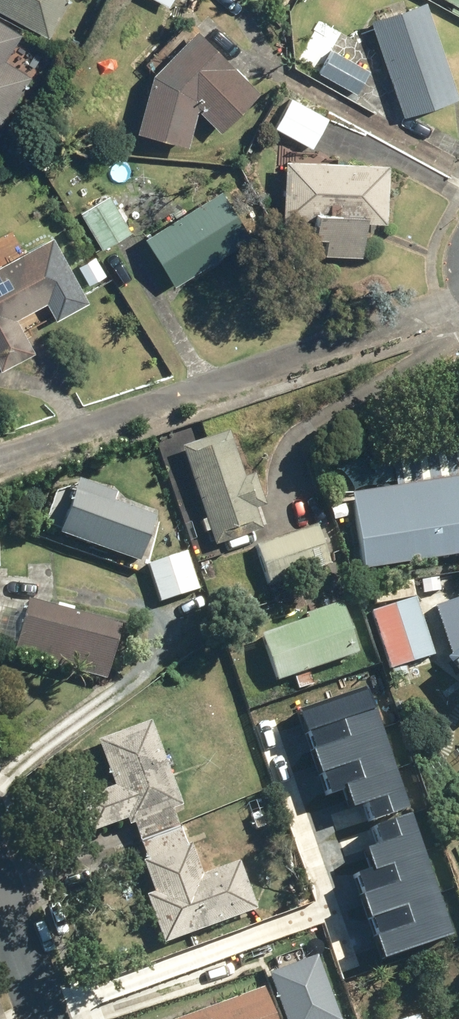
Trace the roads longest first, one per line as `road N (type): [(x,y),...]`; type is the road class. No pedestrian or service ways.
road 1 (residential): [(44,1018),(0,900)]

